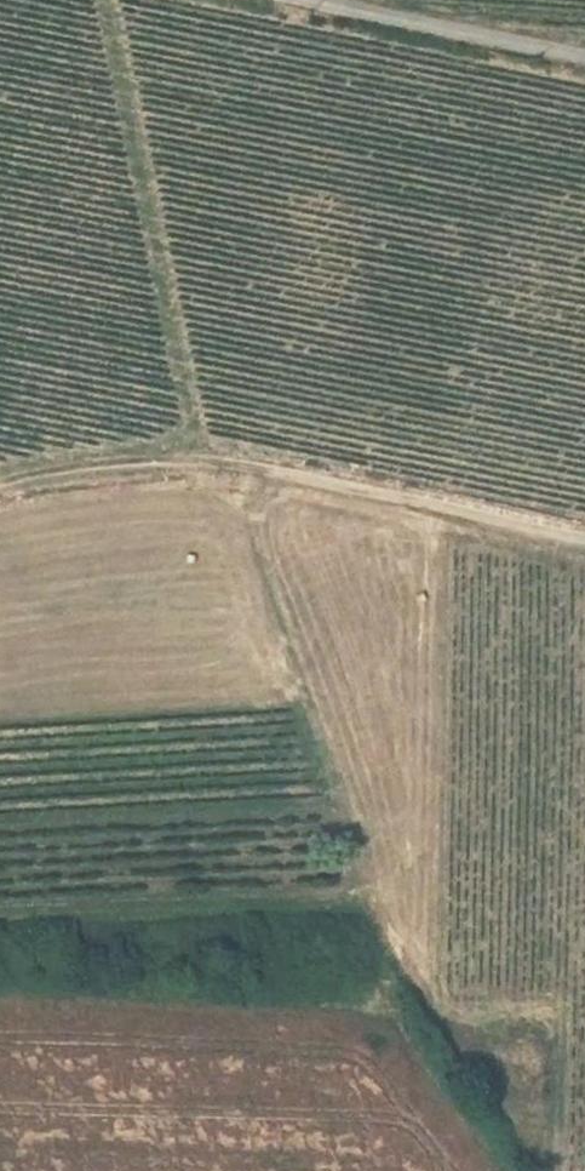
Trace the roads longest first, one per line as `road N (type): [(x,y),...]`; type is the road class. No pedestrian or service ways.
road 1 (track): [(584,539),(288,473),(173,459),(60,466),(0,481)]
road 2 (unclassified): [(329,0),(584,57)]

